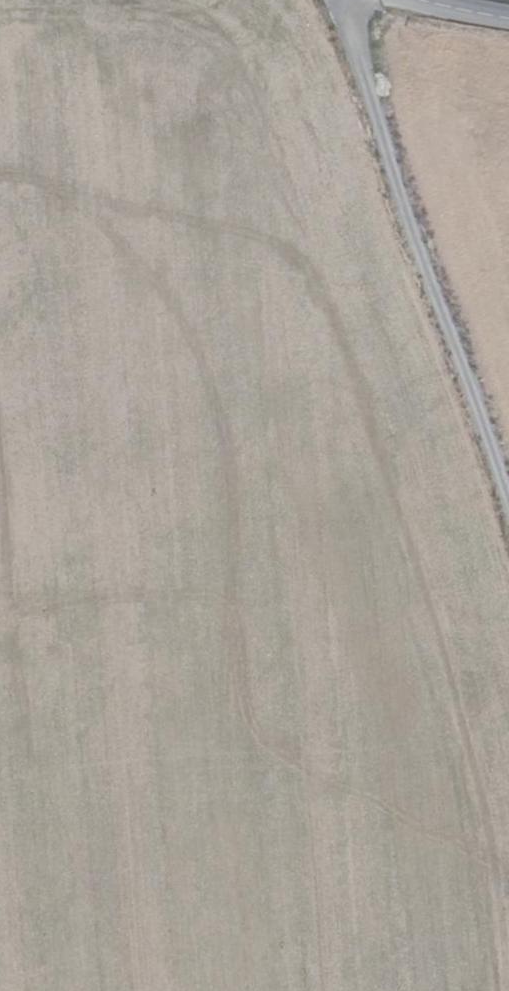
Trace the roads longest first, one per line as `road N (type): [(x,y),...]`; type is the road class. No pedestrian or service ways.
road 1 (track): [(354,0),(350,23),(508,512)]

